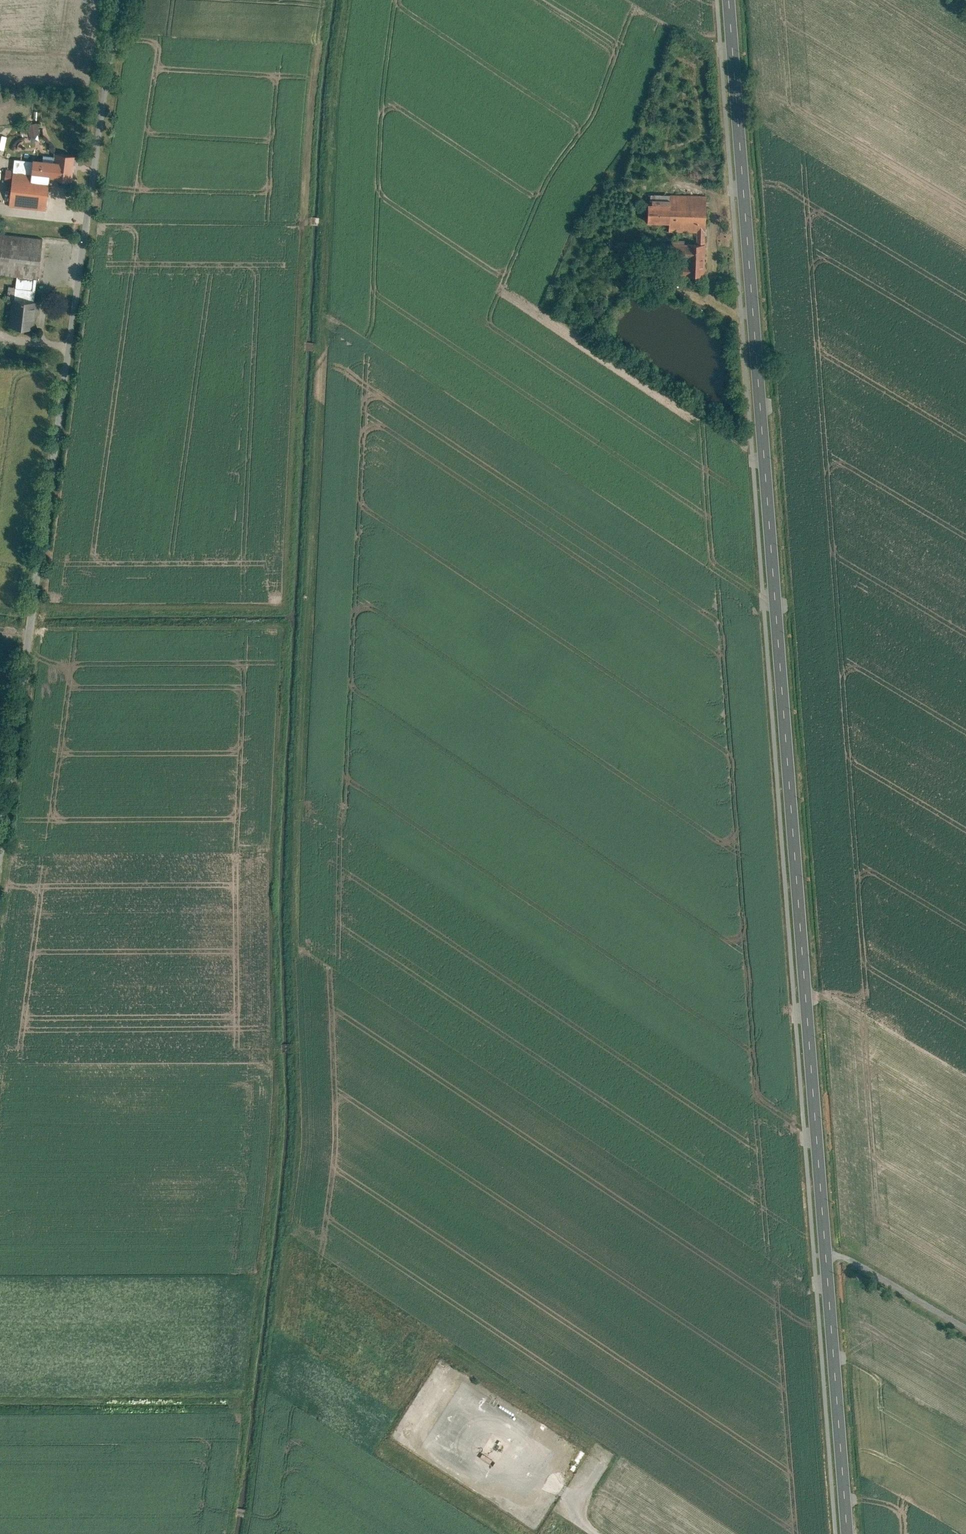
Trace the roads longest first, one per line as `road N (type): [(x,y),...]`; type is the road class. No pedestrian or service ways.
road 1 (tertiary): [(729,0),(847,1533)]
road 2 (unclassified): [(0,790),(116,0)]

